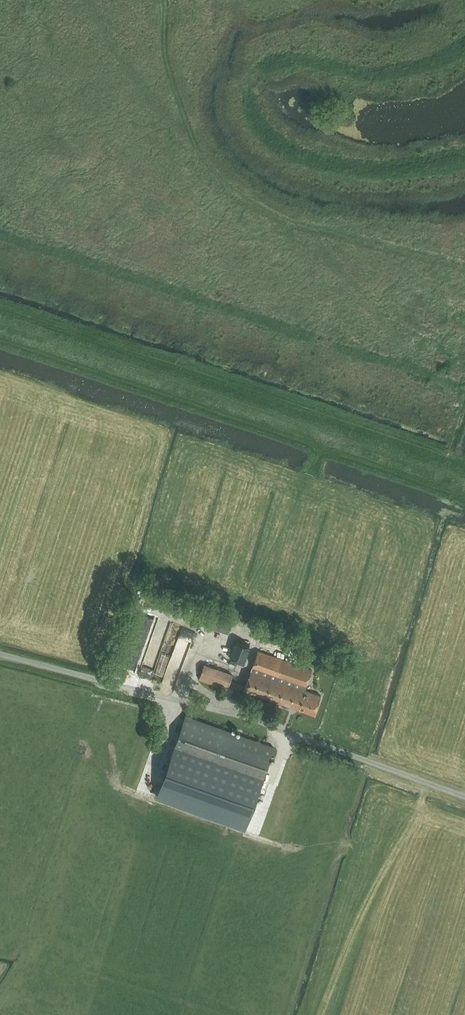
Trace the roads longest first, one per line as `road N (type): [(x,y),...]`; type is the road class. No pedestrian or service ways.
road 1 (track): [(464,412),(424,378),(0,235)]
road 2 (track): [(464,159),(390,173),(313,164),(258,128),(250,93),(264,71),(287,63),(381,77),(422,71),(464,48)]
road 3 (unclassified): [(464,795),(260,722),(0,655)]

